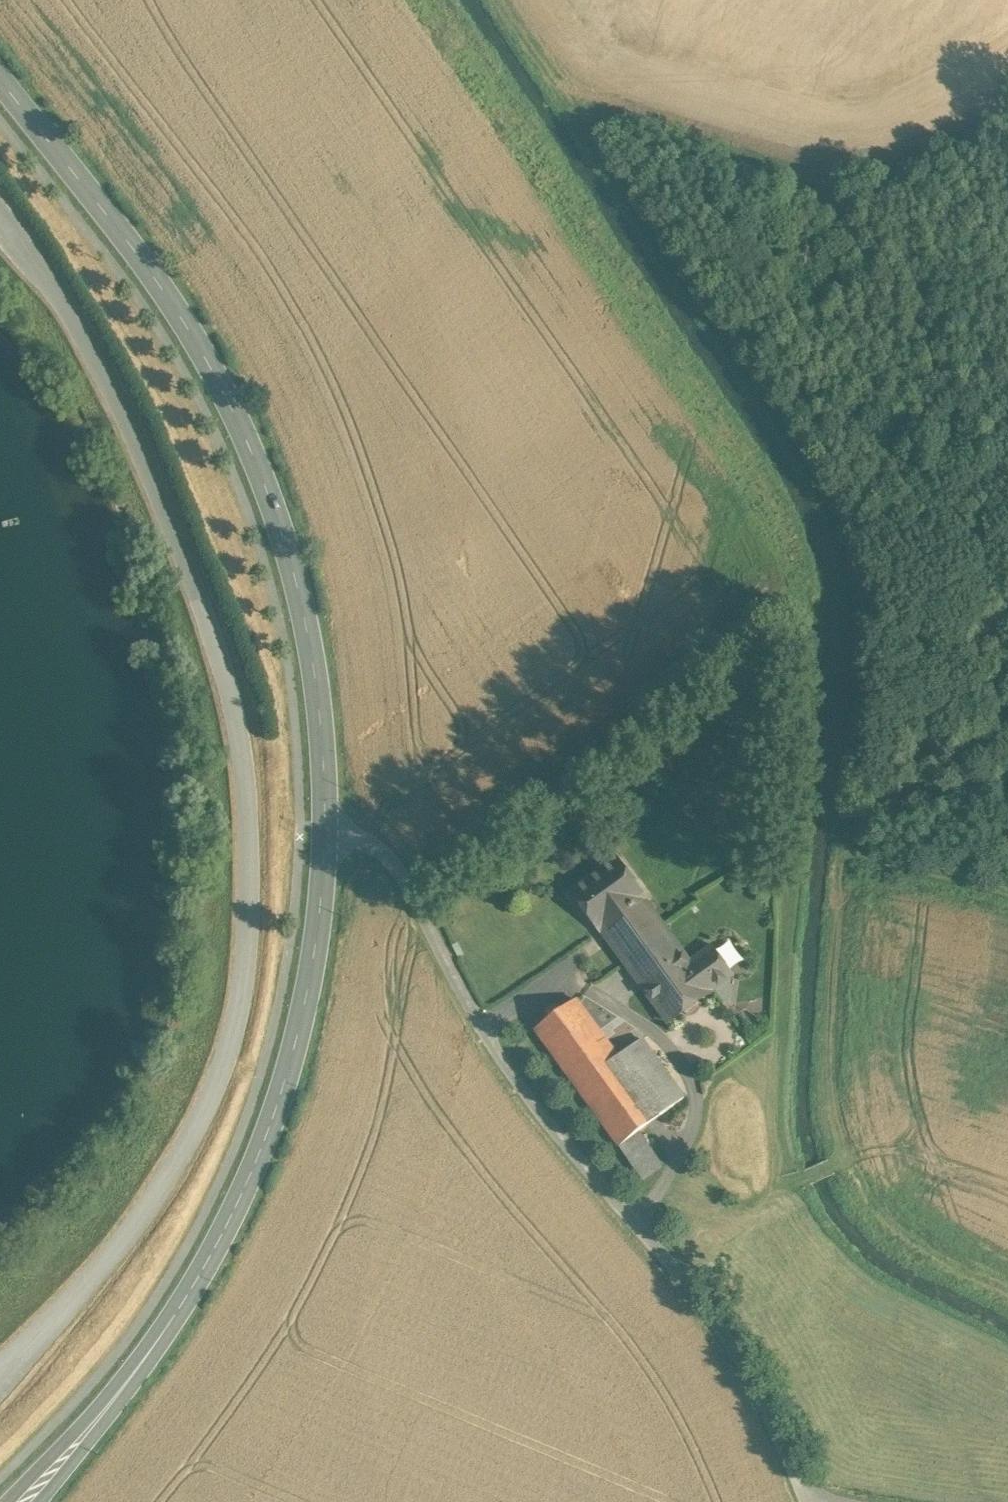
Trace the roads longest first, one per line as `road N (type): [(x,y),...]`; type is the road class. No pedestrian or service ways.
road 1 (secondary): [(327,830),(324,736),(303,602),(262,471),(204,352),(0,82)]
road 2 (unclassified): [(800,1493),(714,1318),(525,1091),(391,855),(327,830)]
road 3 (secondary): [(24,1501),(129,1380),(207,1265),(267,1138),(303,1010),(327,830)]

